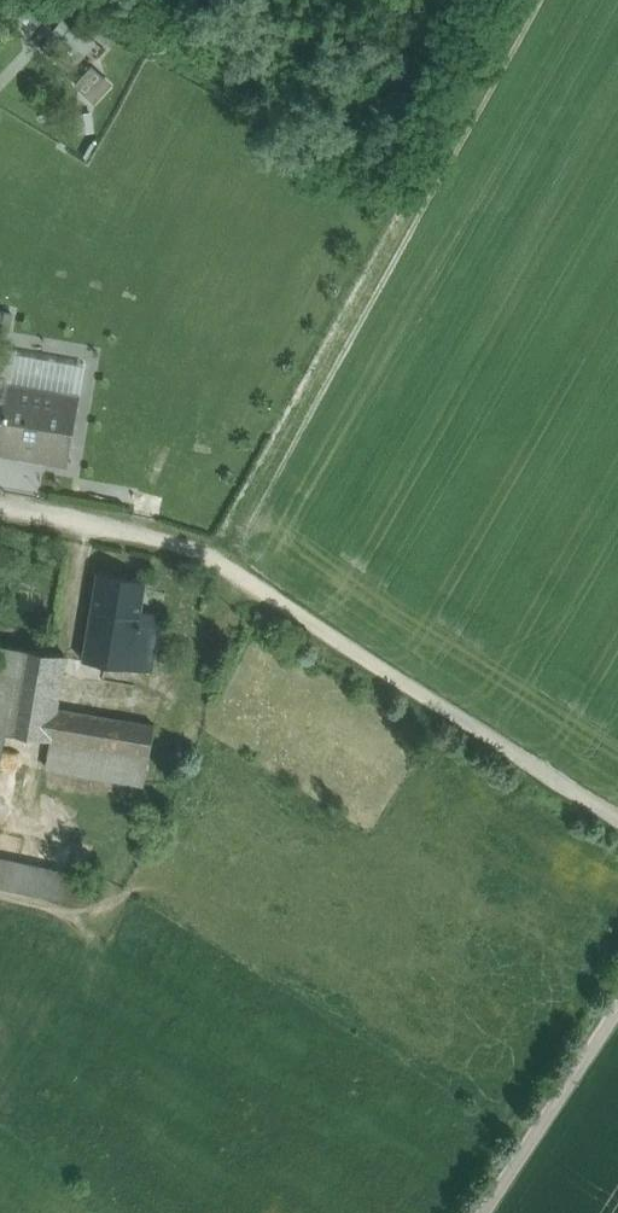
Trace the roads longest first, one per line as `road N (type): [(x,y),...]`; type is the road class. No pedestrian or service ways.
road 1 (track): [(617,811),(179,545),(0,514)]
road 2 (unclassified): [(484,1212),(617,1012)]

